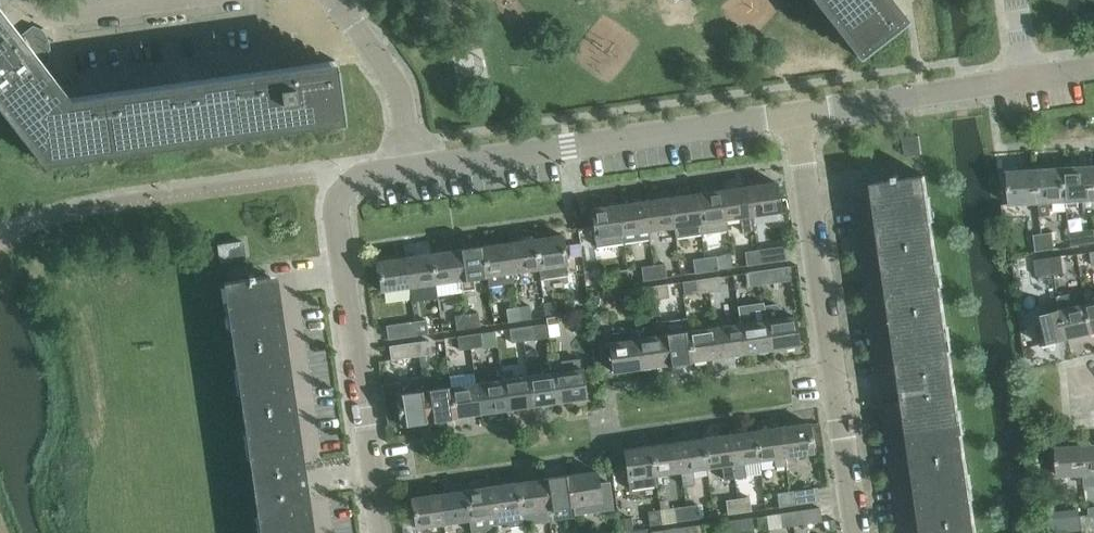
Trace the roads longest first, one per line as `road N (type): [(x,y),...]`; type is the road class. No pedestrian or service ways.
road 1 (residential): [(384,532),(336,206),(362,172),(414,166)]
road 2 (residential): [(858,532),(801,113)]
road 3 (residential): [(414,166),(801,113)]
road 4 (residential): [(801,113),(1032,79)]
road 5 (residential): [(414,166),(394,86),(333,0)]
road 6 (residential): [(38,0),(65,12),(160,0)]

